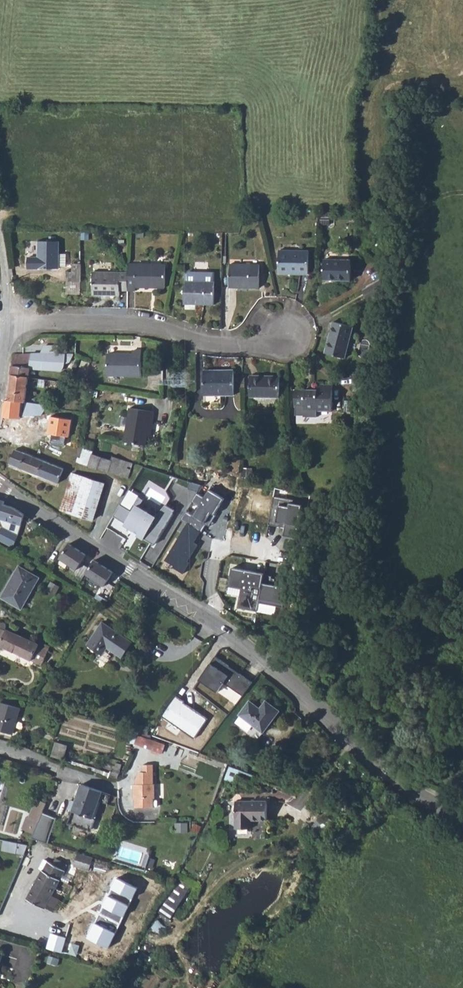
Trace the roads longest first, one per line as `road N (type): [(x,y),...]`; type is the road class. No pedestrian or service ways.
road 1 (tertiary): [(462,818),(401,782),(231,632),(0,488)]
road 2 (residential): [(6,323),(119,323),(222,347),(281,347),(295,338)]

